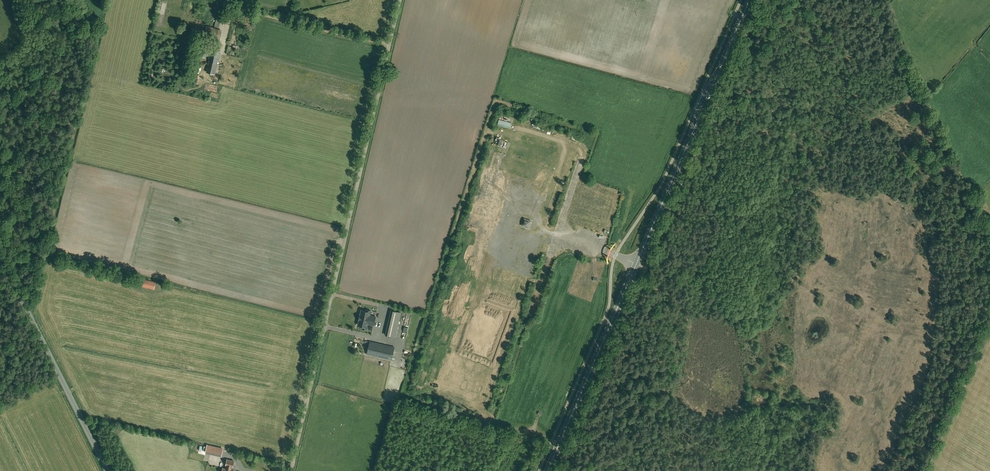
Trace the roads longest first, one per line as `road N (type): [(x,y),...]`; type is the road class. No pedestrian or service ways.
road 1 (secondary): [(548,470),(750,0)]
road 2 (unclassified): [(290,470),(400,0)]
road 3 (tertiary): [(106,470),(0,259)]
road 4 (track): [(221,4),(390,44)]

